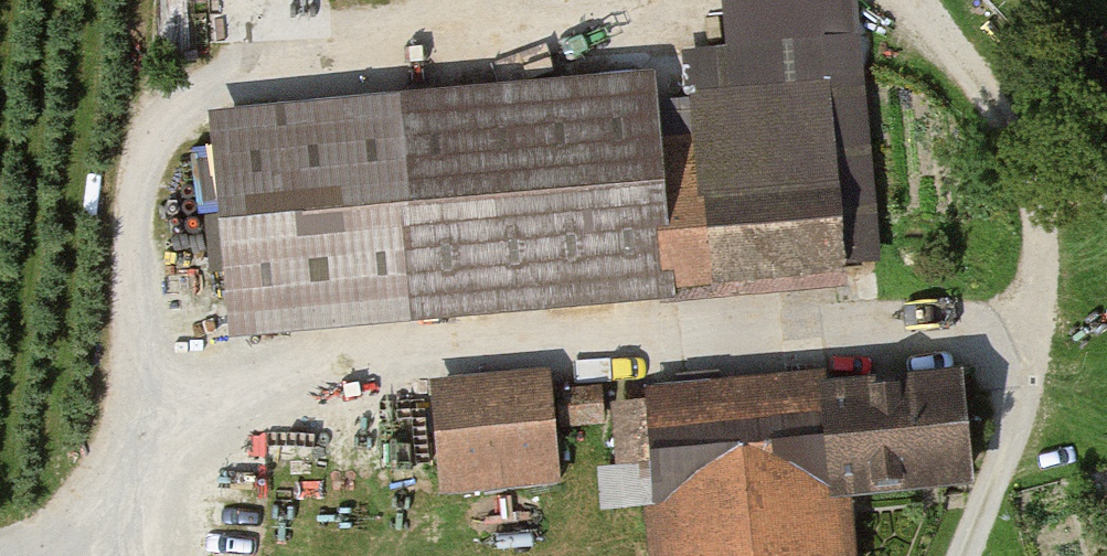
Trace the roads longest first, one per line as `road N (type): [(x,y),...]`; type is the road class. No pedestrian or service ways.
road 1 (track): [(965,555),(1006,448),(1041,275),(1030,167),(1000,104),(876,28),(776,15),(379,34),(191,84),(156,151),(124,411),(71,555)]
road 2 (track): [(1035,305),(364,349),(124,411)]

